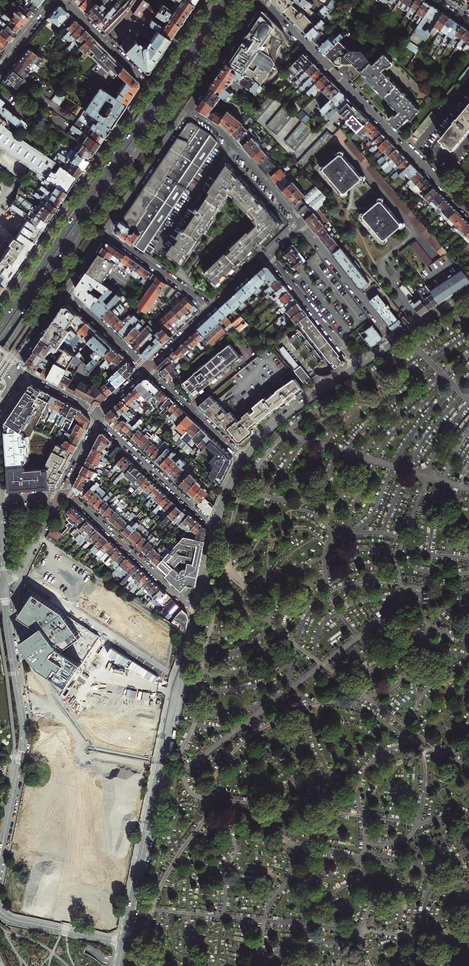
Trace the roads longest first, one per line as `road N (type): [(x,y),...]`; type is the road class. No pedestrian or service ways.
road 1 (primary): [(198,39),(0,328)]
road 2 (residential): [(264,0),(468,214)]
road 3 (primary): [(0,357),(151,120)]
road 4 (residential): [(0,855),(24,738),(5,586)]
road 5 (primary): [(0,344),(151,120)]
road 6 (tertiary): [(150,83),(0,303)]
road 7 (residential): [(88,748),(110,940)]
road 8 (tertiary): [(164,763),(124,943)]
road 9 (residential): [(196,611),(61,494)]
road 10 (residential): [(186,110),(221,134),(301,223)]
road 11 (residential): [(99,419),(215,525)]
road 12 (residential): [(301,223),(392,338)]
road 13 (tertiary): [(354,364),(269,426),(243,458)]
road 14 (tertiary): [(105,231),(186,110)]
road 15 (residential): [(269,254),(354,364)]
road 16 (tertiary): [(186,110),(260,0)]
road 17 (residential): [(211,309),(105,231)]
road 18 (residential): [(147,369),(243,458)]

